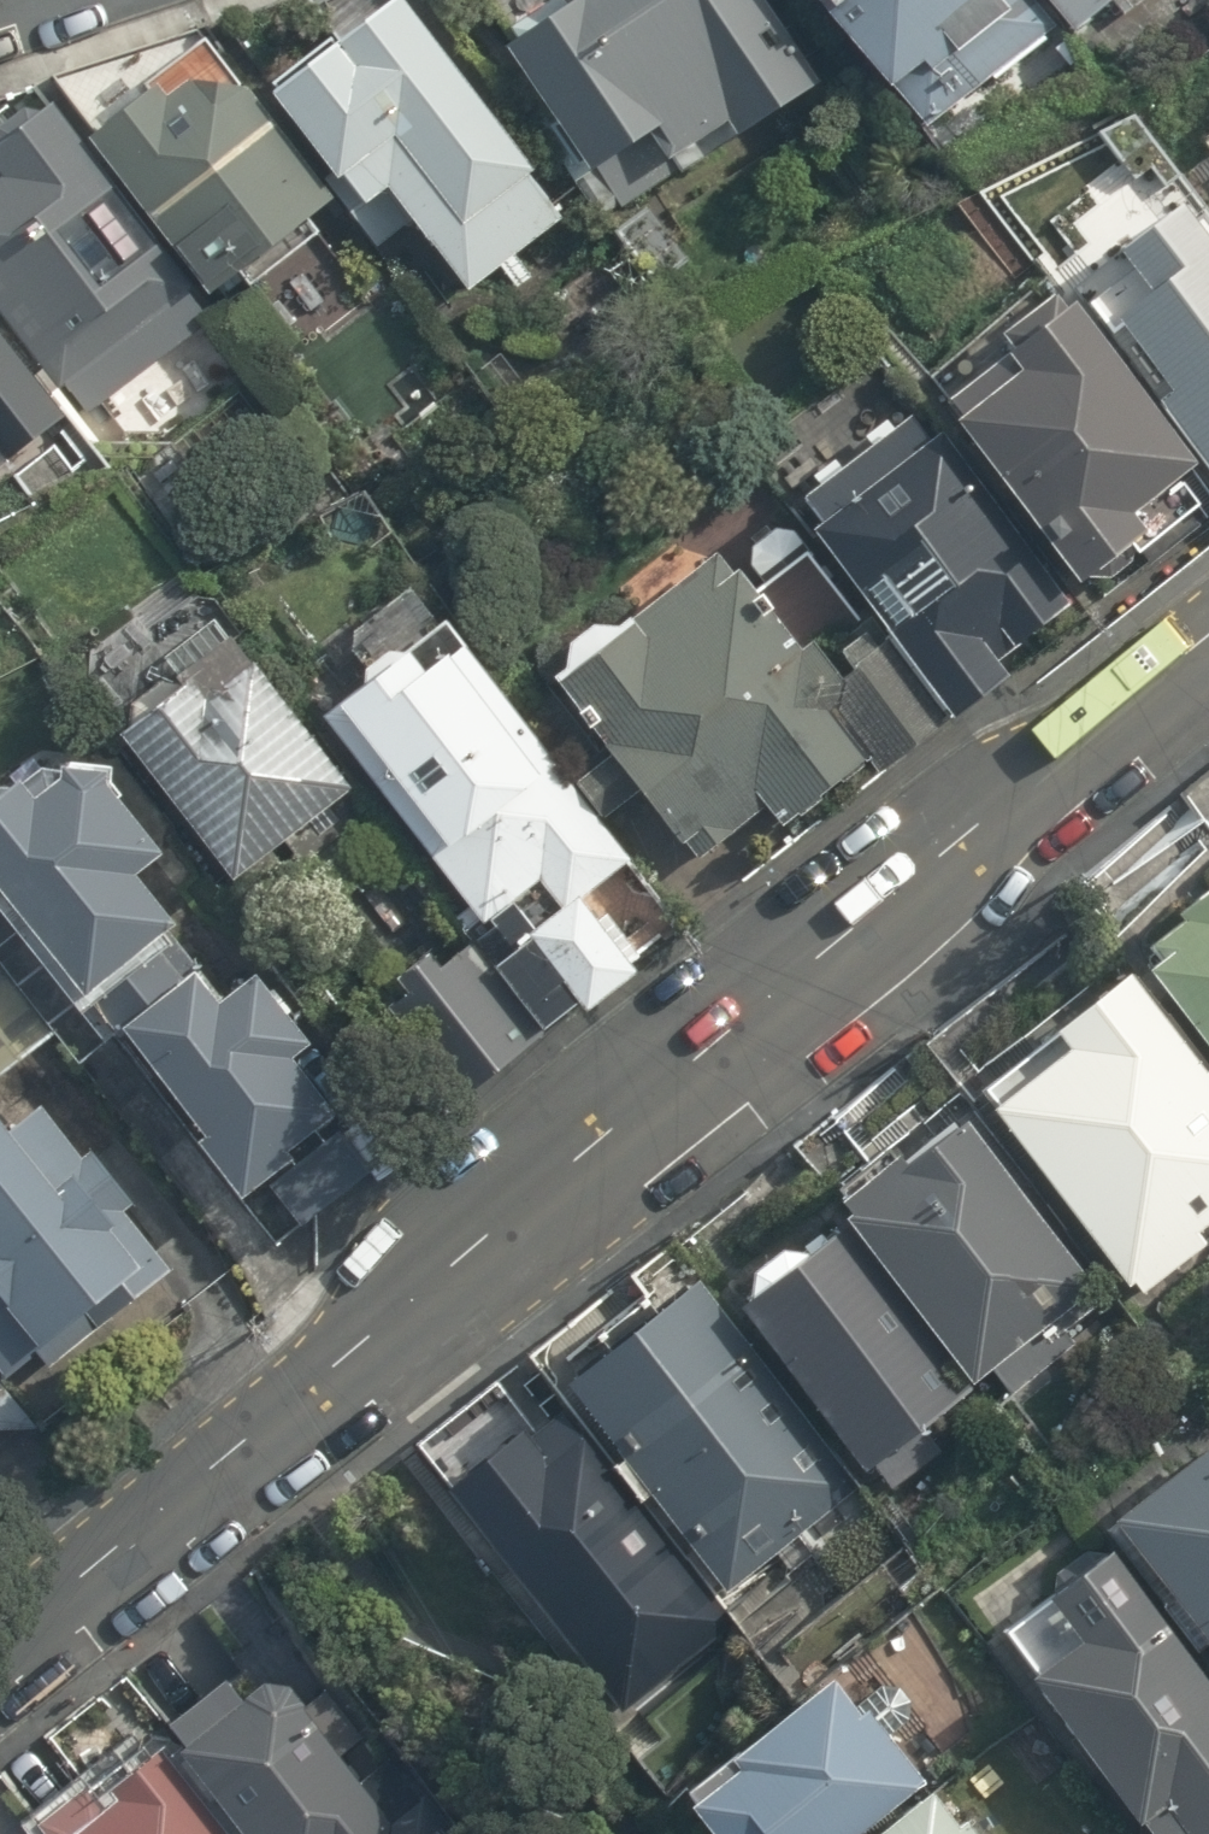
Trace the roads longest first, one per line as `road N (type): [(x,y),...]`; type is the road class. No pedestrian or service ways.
road 1 (tertiary): [(1208,650),(807,972),(260,1446),(0,1648)]

